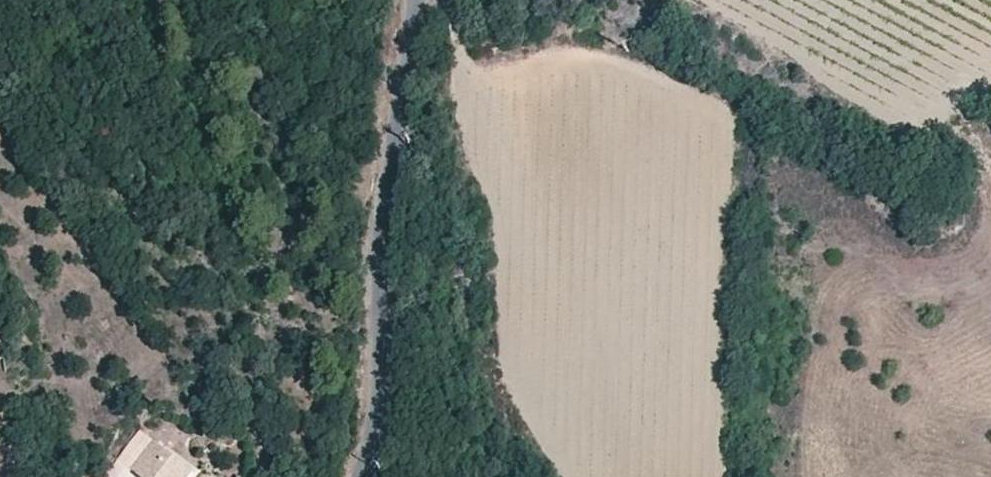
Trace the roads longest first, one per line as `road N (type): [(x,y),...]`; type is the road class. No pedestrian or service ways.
road 1 (unclassified): [(411,0),(383,191),(365,454),(351,476)]

